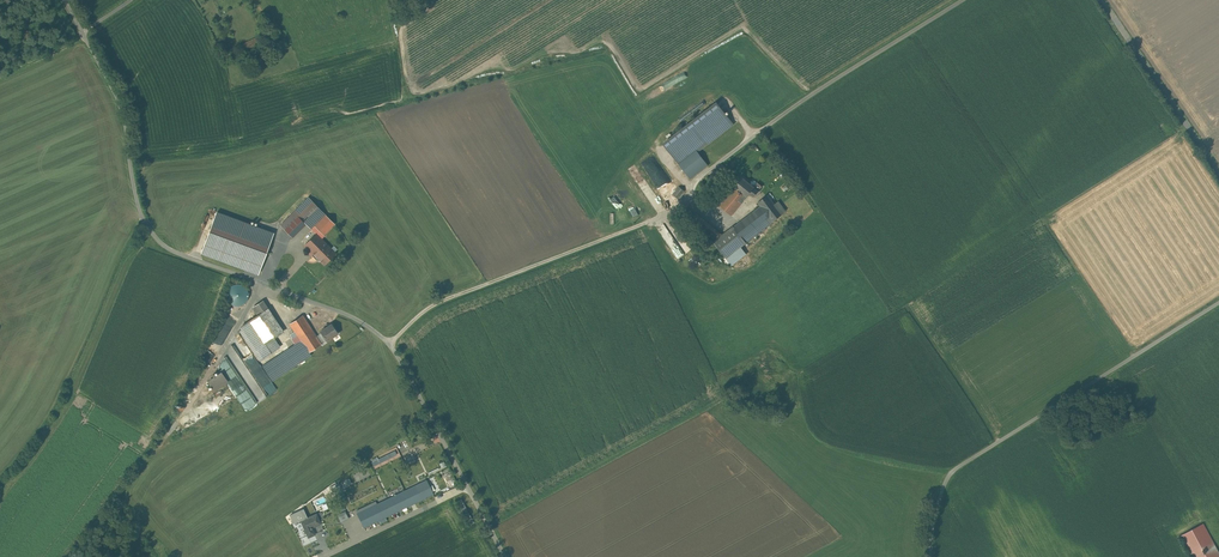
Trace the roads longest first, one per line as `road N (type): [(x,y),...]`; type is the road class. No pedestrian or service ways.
road 1 (unclassified): [(64,0),(123,116),(147,226),(167,247),(357,319),(389,344),(504,556)]
road 2 (unclassified): [(1218,302),(952,472),(936,510),(931,556)]
road 3 (unclassified): [(1218,173),(1101,0)]

